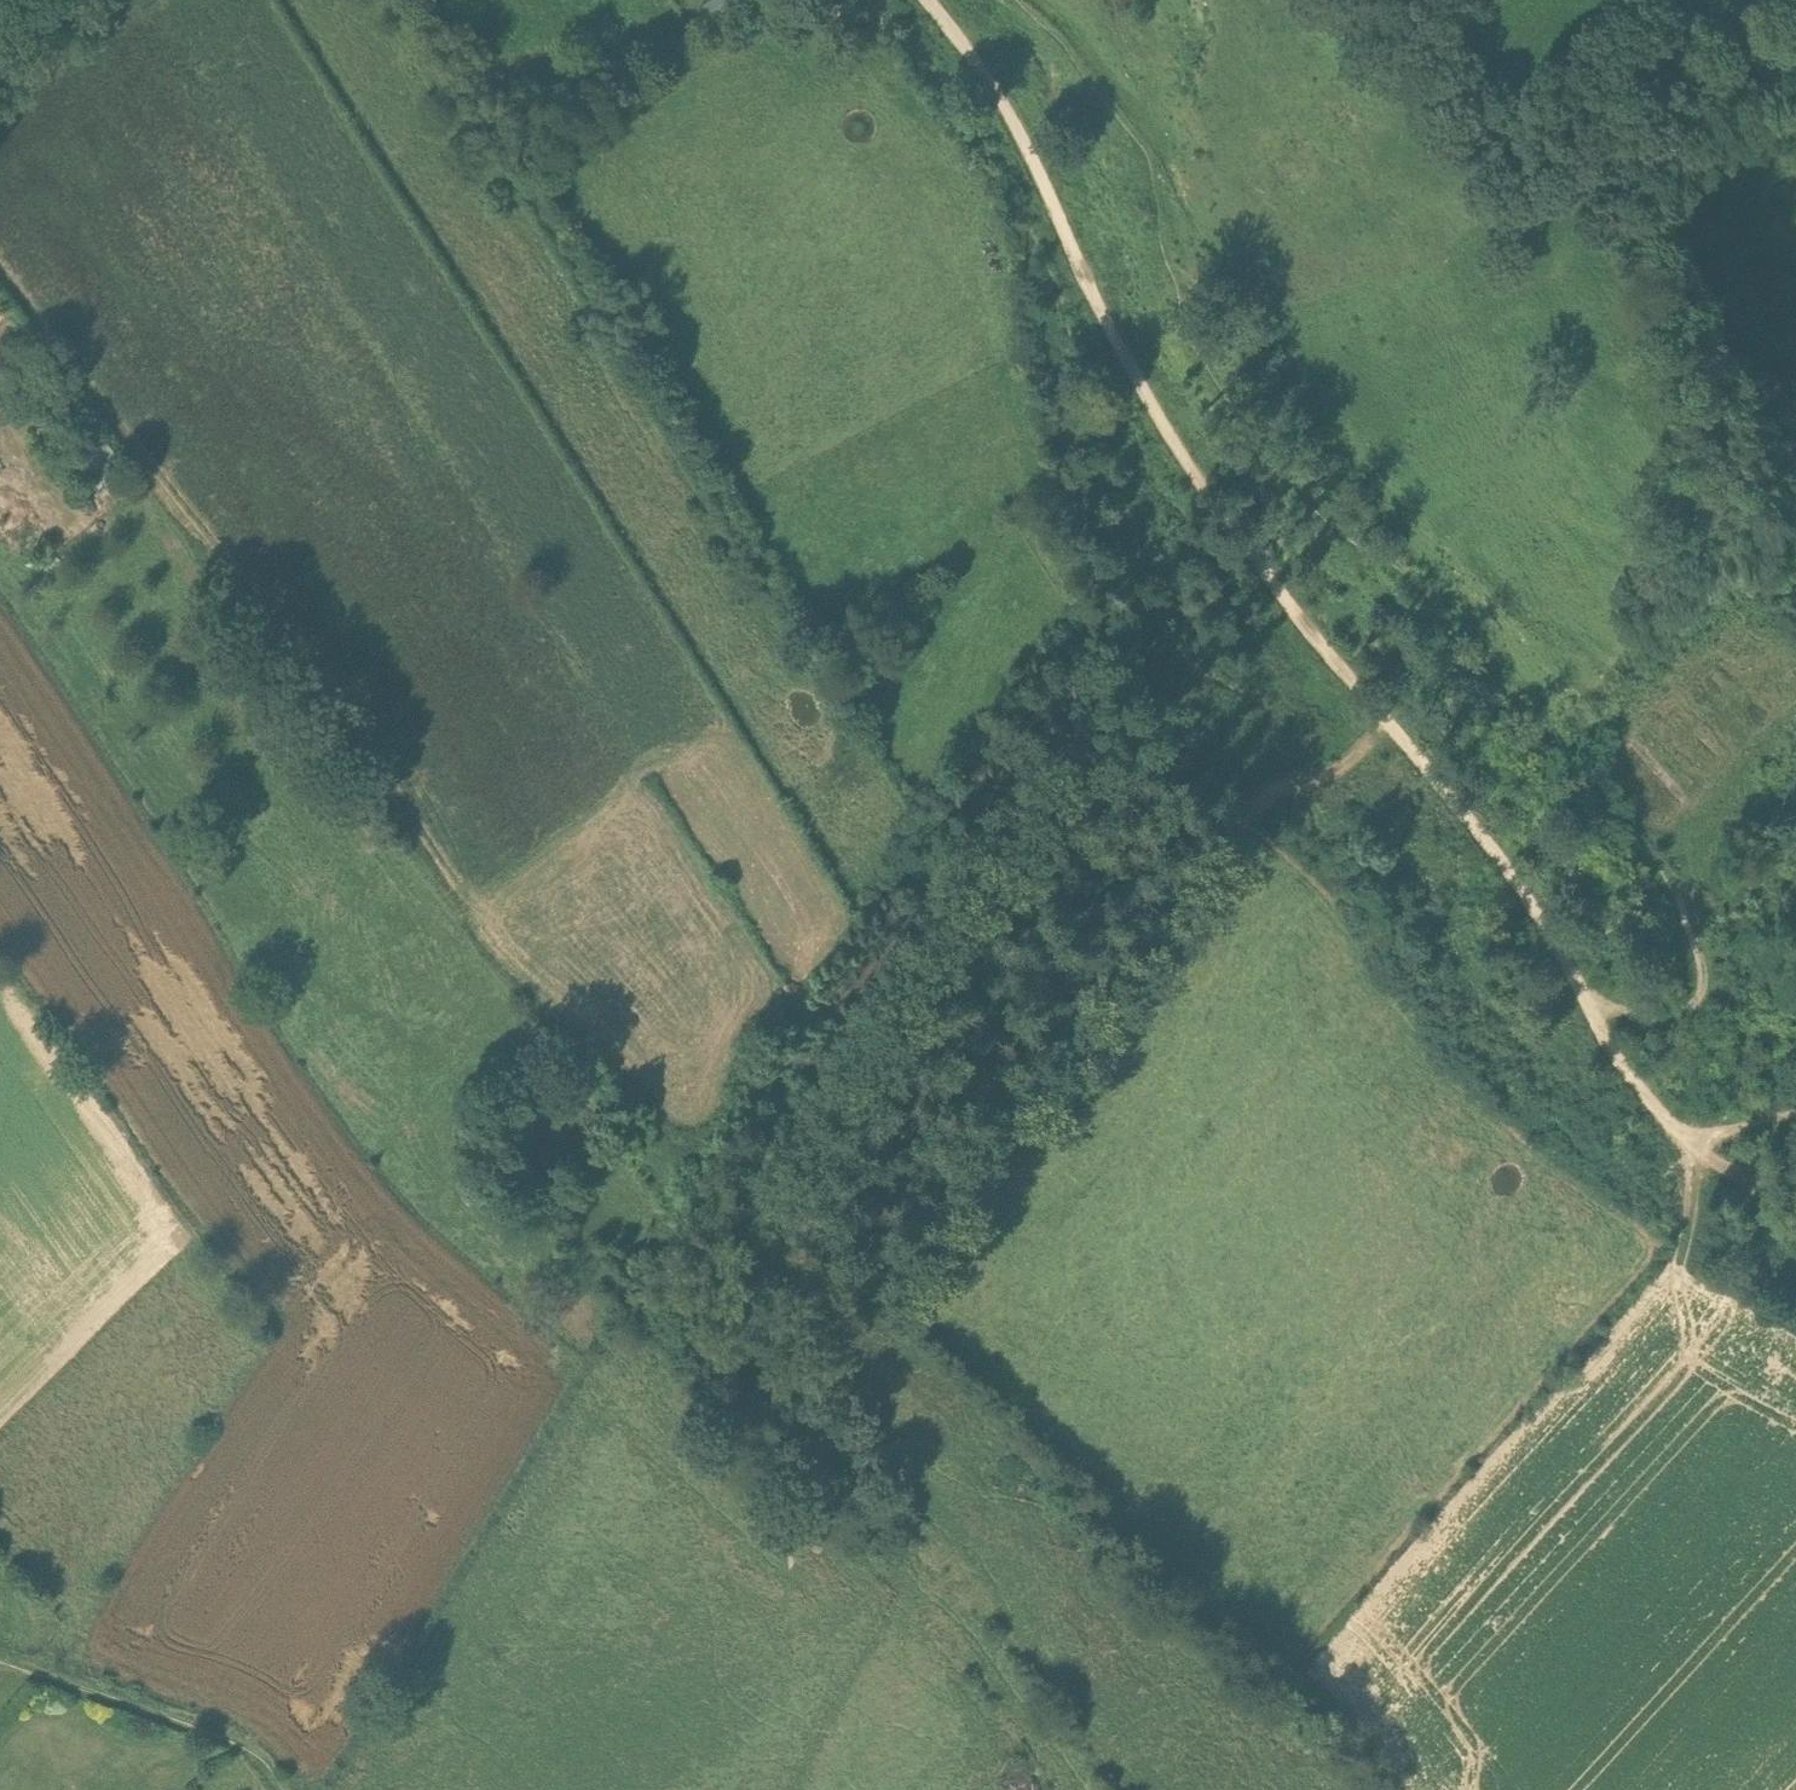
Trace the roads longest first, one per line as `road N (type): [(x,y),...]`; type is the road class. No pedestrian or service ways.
road 1 (track): [(1683,1137),(1637,1083),(1491,848),(1190,477),(1000,100),(924,0)]
road 2 (track): [(282,1789),(236,1740),(0,1661)]
road 3 (track): [(924,1570),(1071,1789)]
road 4 (track): [(1683,1137),(1724,1176),(1795,1222)]

